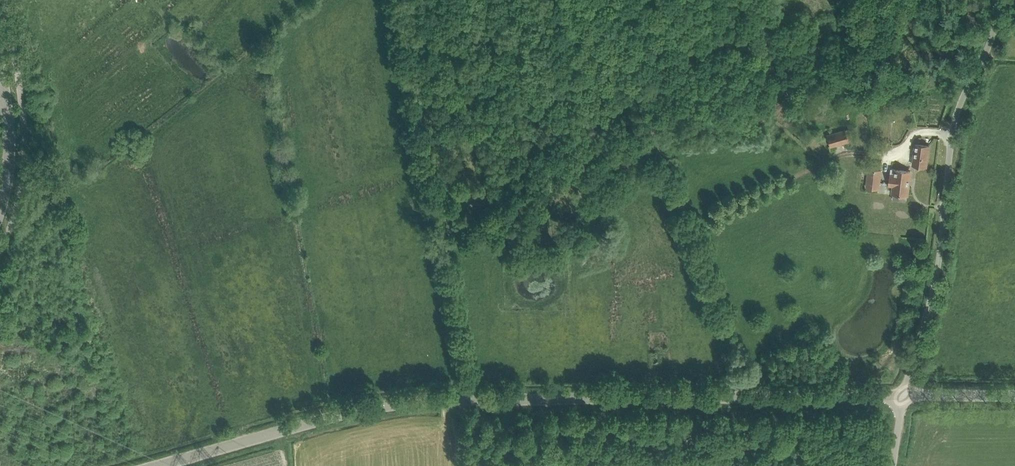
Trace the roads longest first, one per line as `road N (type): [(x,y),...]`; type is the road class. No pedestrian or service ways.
road 1 (unclassified): [(158,465),(391,406),(903,395)]
road 2 (unclassified): [(903,395),(945,204),(954,113),(991,37),(998,0)]
road 3 (tertiary): [(0,212),(10,153),(0,68)]

